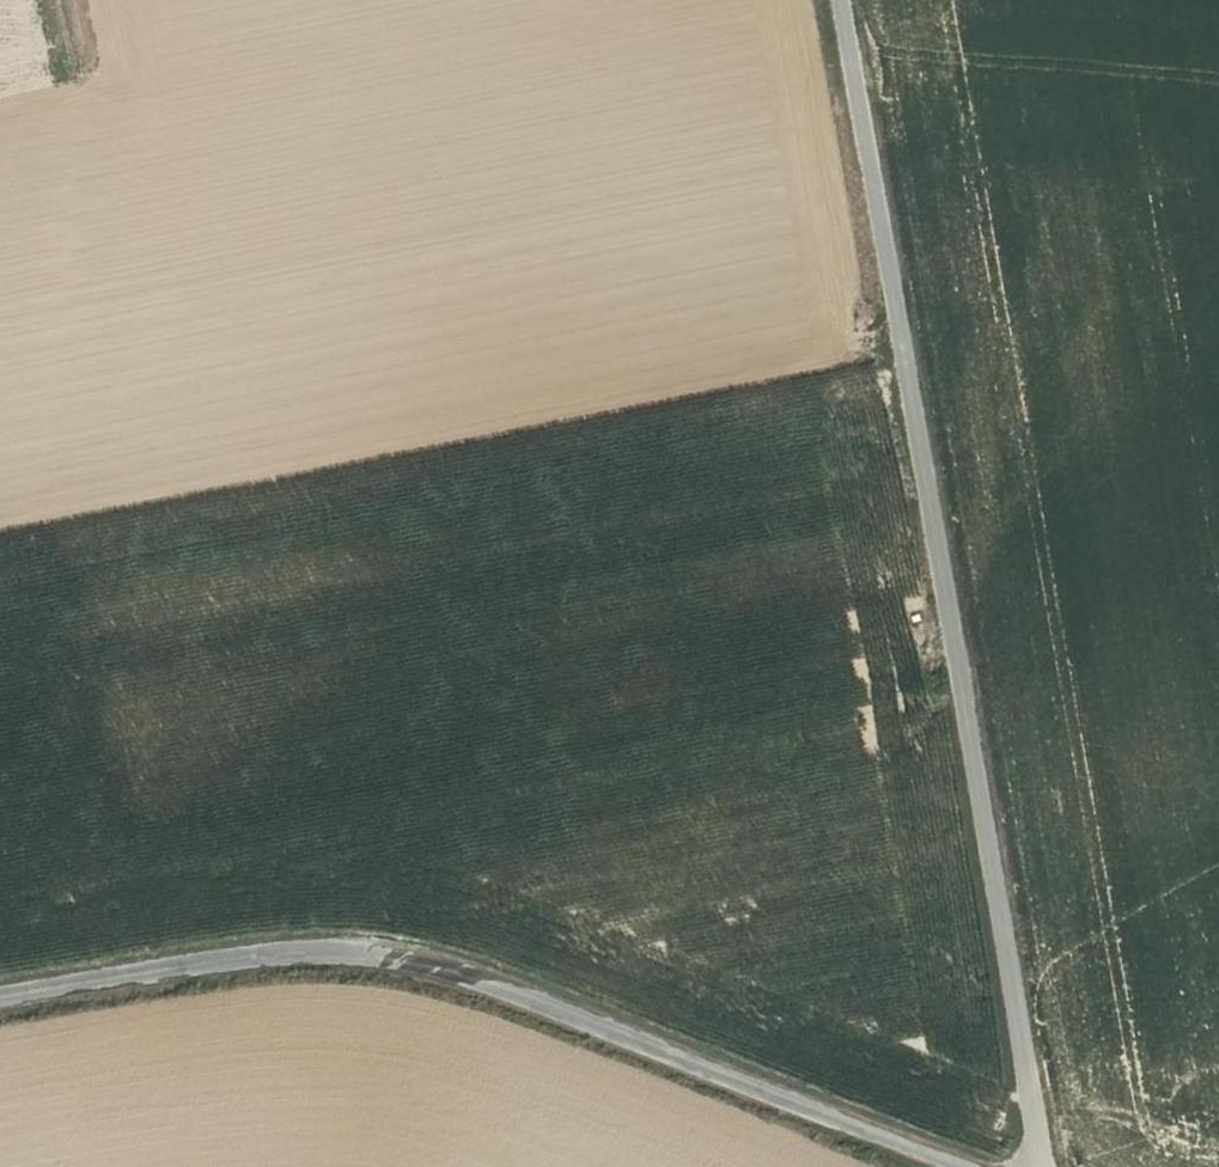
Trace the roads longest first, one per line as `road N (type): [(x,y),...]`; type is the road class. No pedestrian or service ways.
road 1 (unclassified): [(1047,1166),(860,0)]
road 2 (tertiary): [(960,1166),(472,977),(406,965),(250,962),(0,1003)]

